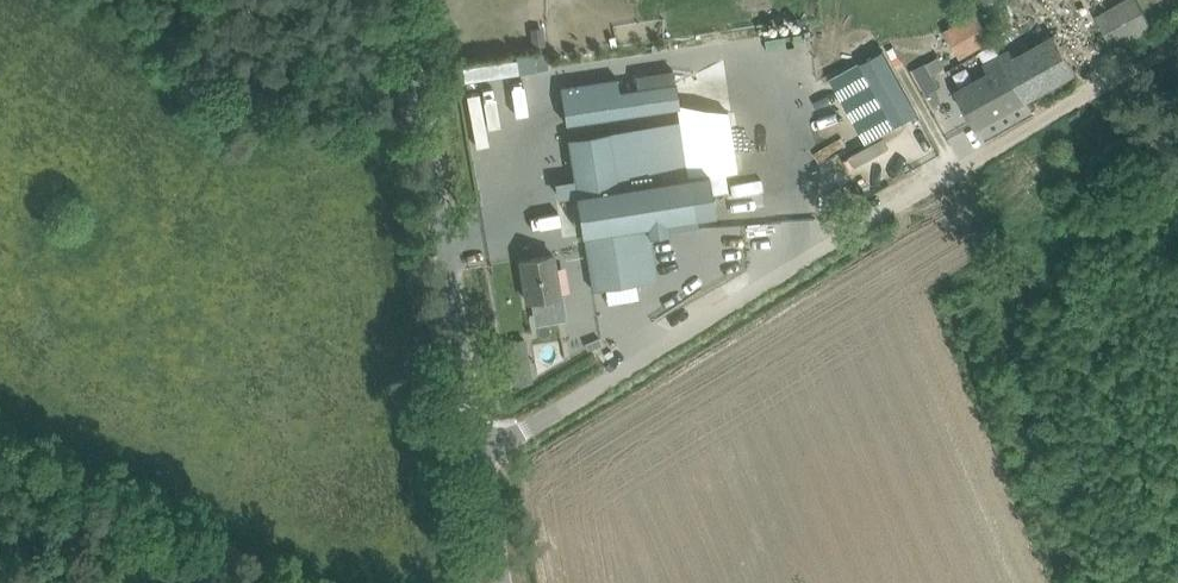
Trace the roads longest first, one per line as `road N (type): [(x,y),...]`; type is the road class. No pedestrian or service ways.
road 1 (unclassified): [(479,455),(1088,93)]
road 2 (unclassified): [(479,455),(400,0)]
road 3 (unclassified): [(501,582),(479,455)]

